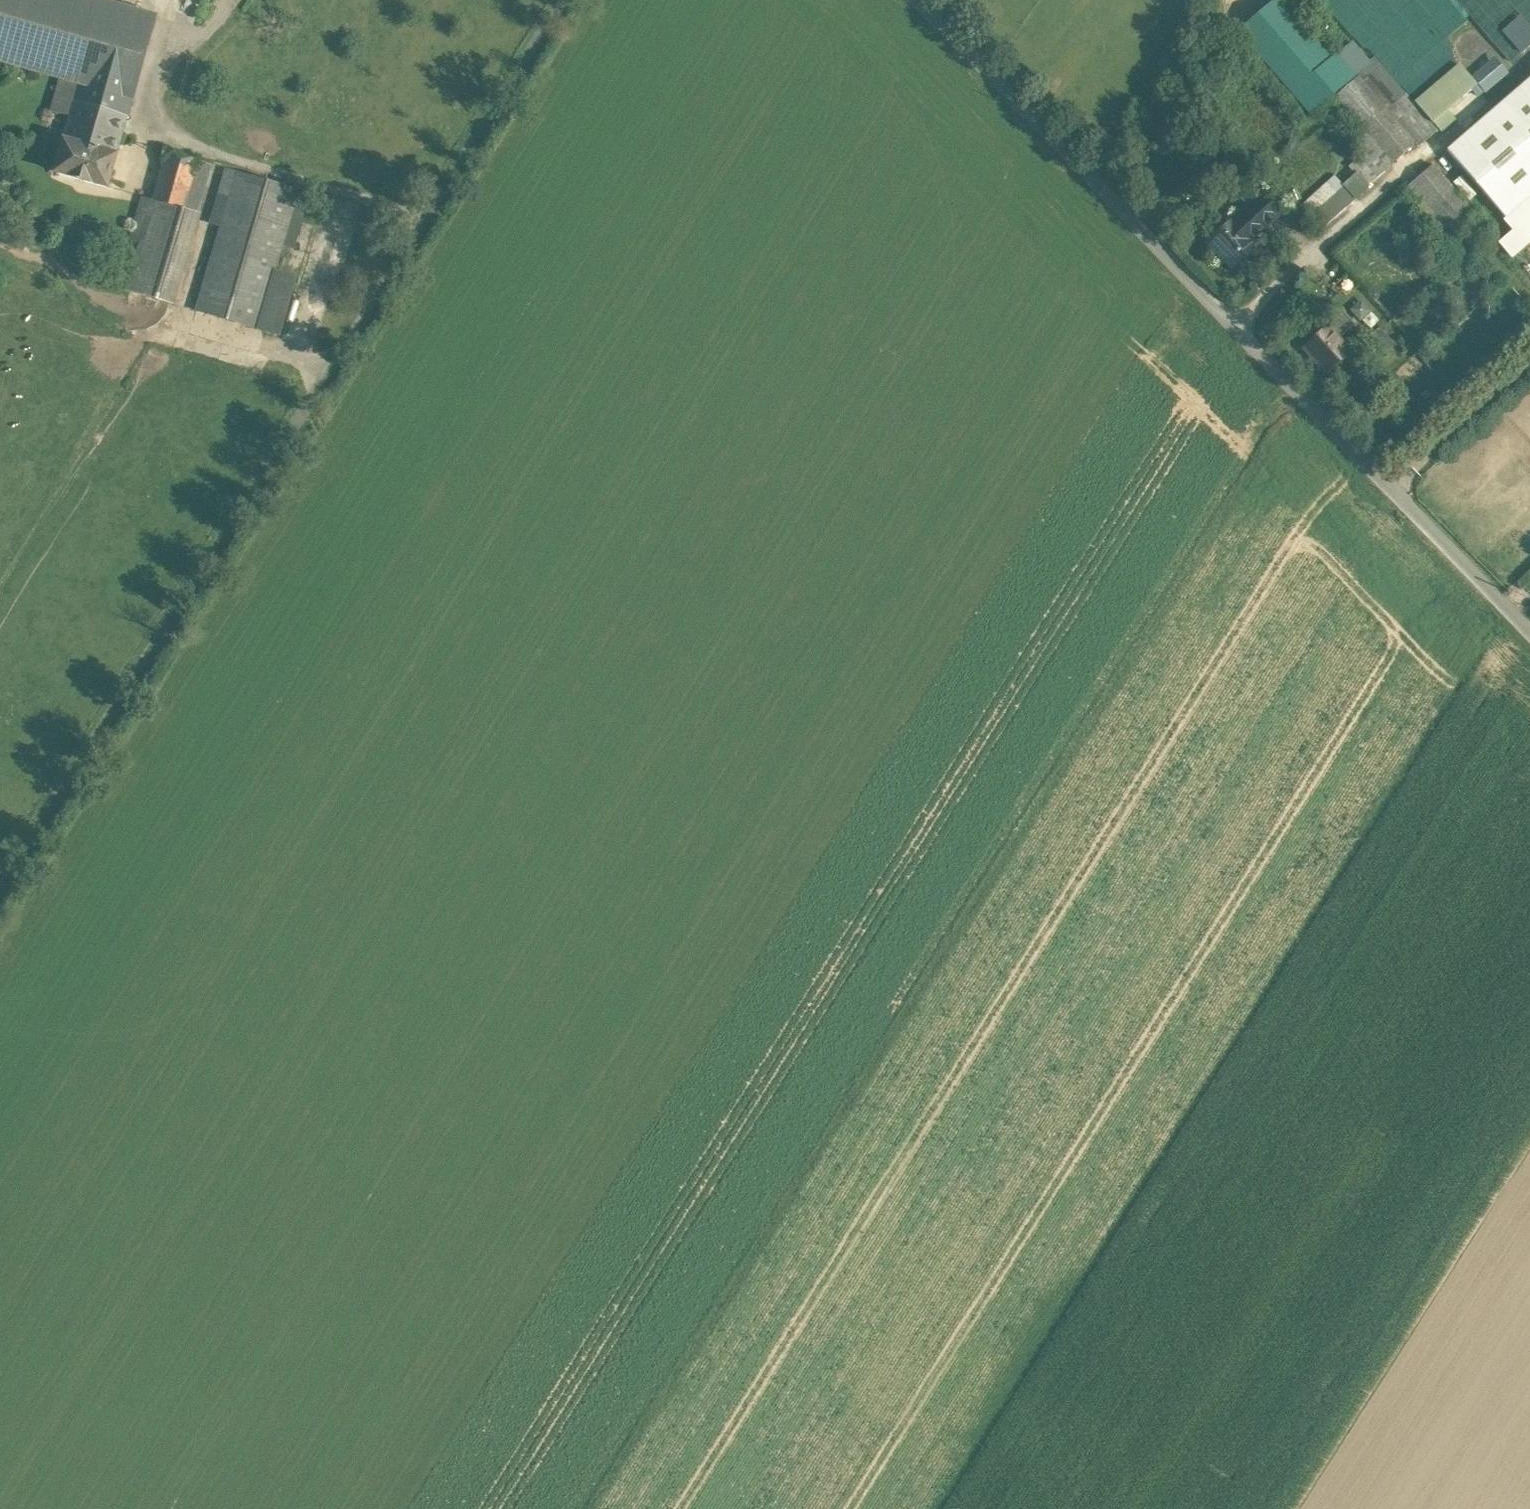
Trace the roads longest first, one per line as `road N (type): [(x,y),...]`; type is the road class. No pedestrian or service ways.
road 1 (unclassified): [(563,0),(0,892)]
road 2 (unclassified): [(1529,631),(918,0)]

